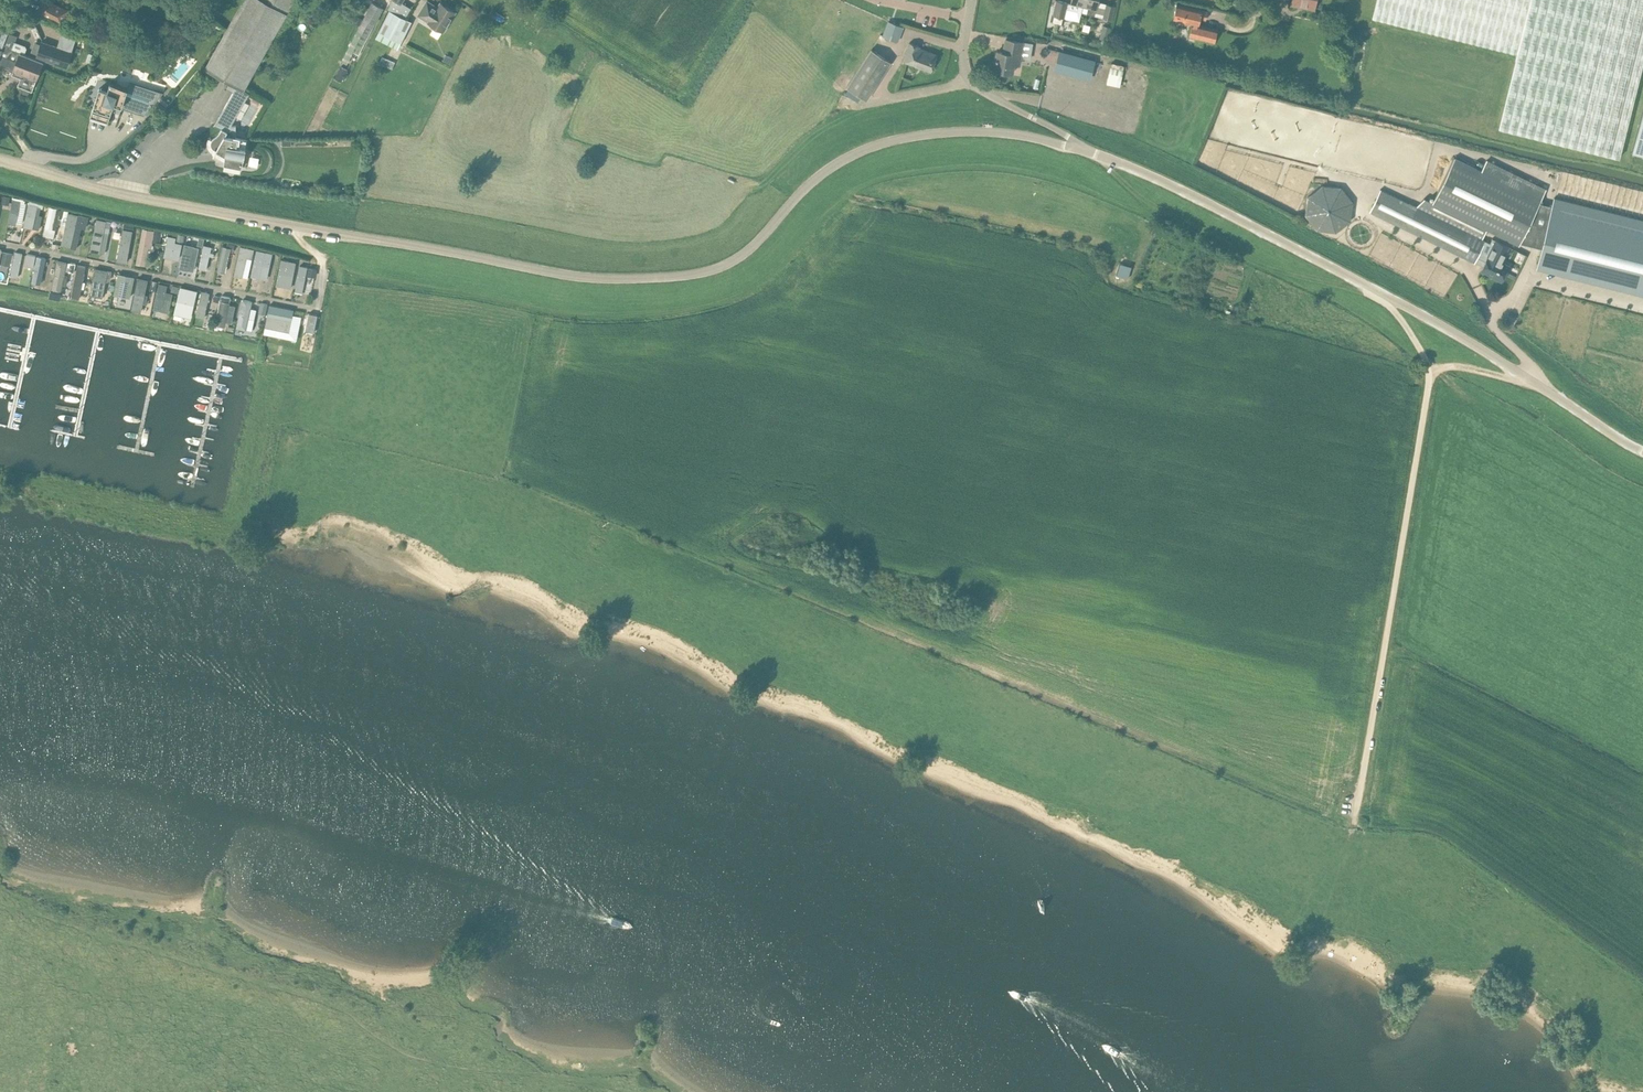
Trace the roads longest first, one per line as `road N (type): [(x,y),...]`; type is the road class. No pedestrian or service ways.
road 1 (unclassified): [(0,158),(101,190),(599,278),(716,267),(747,252),(820,172),(890,141),(986,131),(1091,152)]
road 2 (unclassified): [(1642,450),(1460,333),(1091,152)]
road 3 (unclassified): [(1091,152),(968,76),(973,0)]

